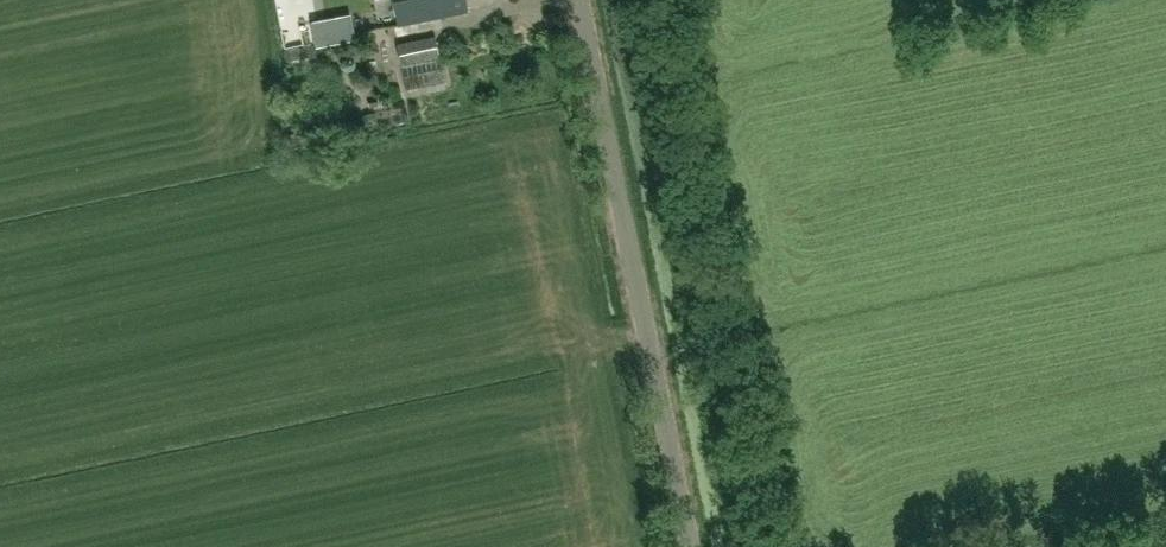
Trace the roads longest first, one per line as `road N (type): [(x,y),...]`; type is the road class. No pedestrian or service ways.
road 1 (unclassified): [(691,546),(577,0)]

